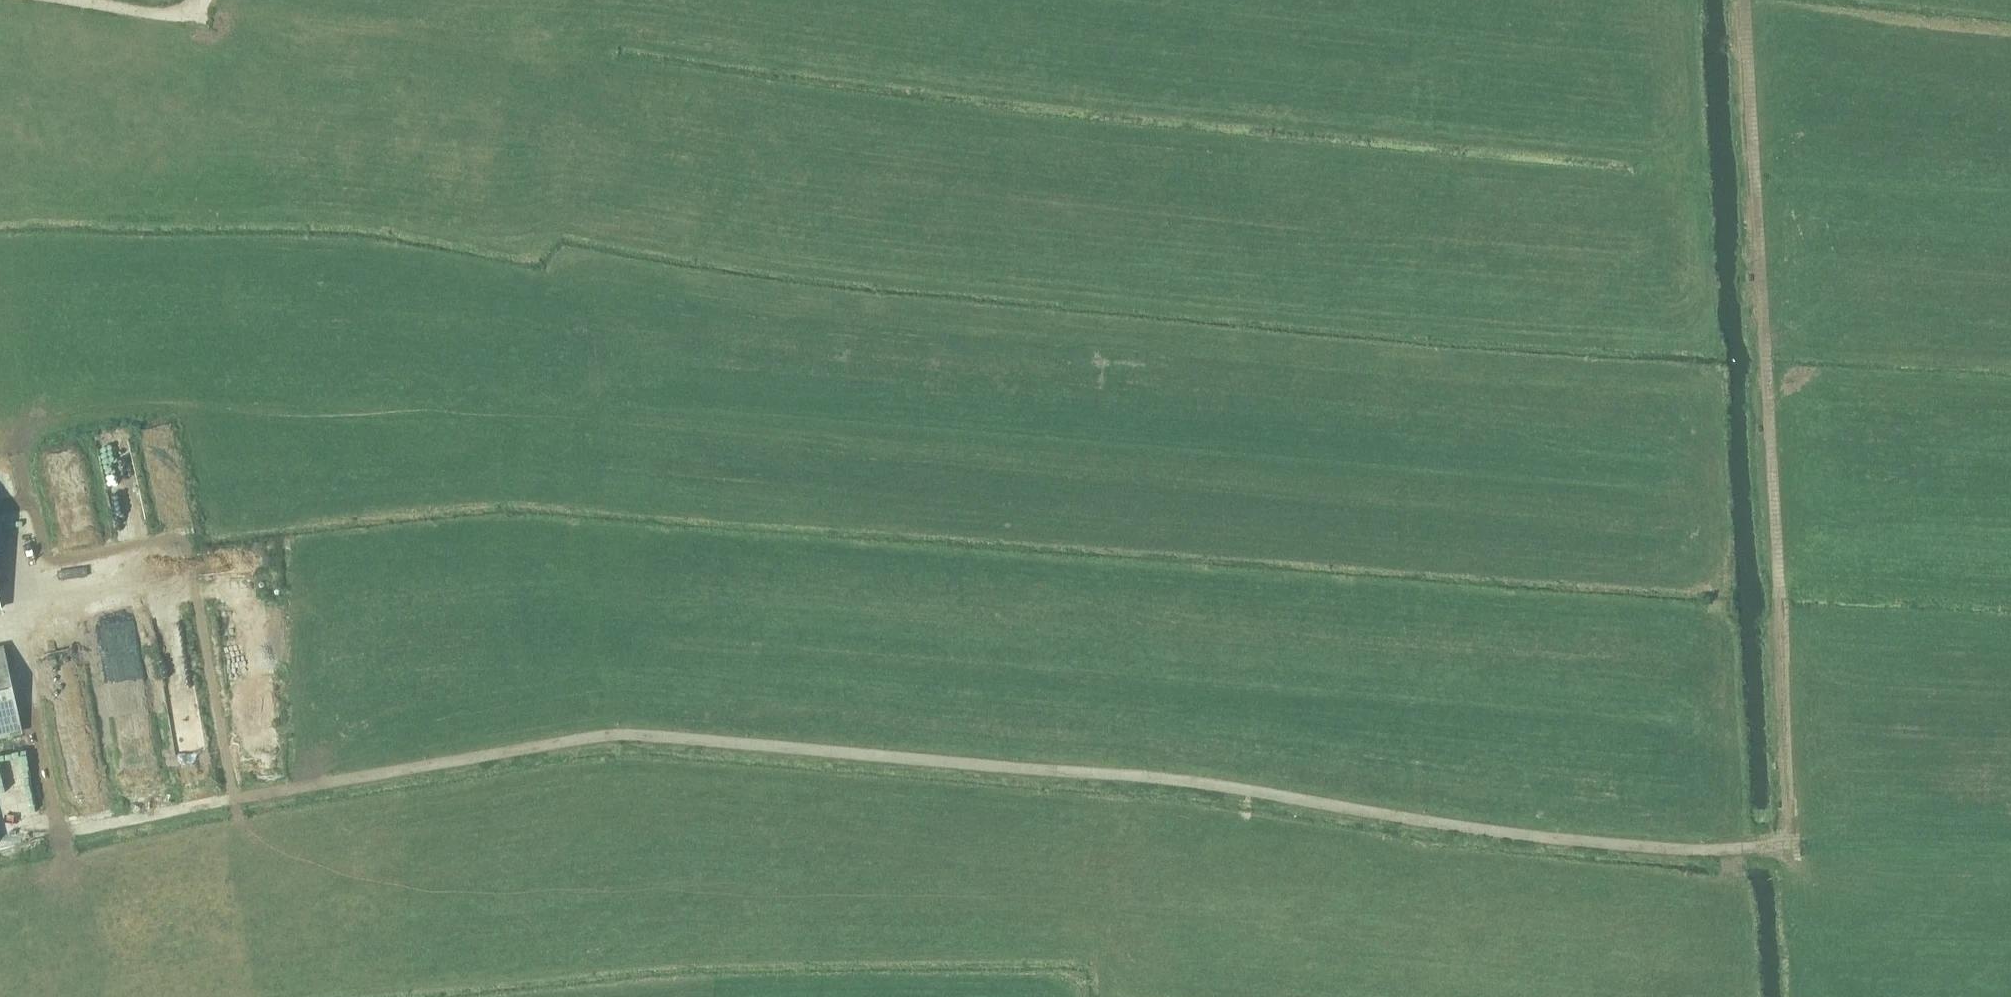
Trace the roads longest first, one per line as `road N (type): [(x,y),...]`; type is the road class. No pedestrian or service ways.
road 1 (track): [(1743,0),(1787,843),(1671,849),(1557,839),(1204,783),(614,735),(64,838),(28,697)]

